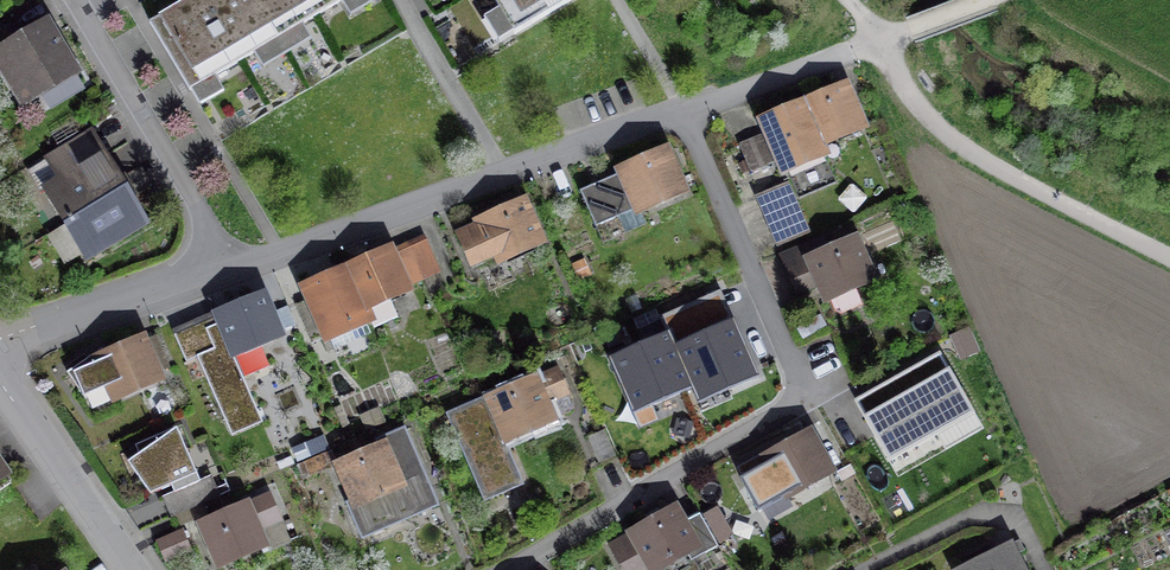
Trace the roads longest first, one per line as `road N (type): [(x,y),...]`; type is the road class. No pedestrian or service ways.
road 1 (residential): [(487,569),(650,480),(795,386),(797,361),(682,104)]
road 2 (residential): [(227,260),(682,104)]
road 3 (track): [(847,0),(888,44),(909,110),(998,179),(1169,266)]
road 4 (track): [(682,104),(888,44),(991,0)]
road 5 (residential): [(227,260),(71,0)]
road 6 (residential): [(0,338),(227,260)]
road 7 (residential): [(131,569),(0,381)]
road 8 (residential): [(876,569),(975,527),(1015,529),(1043,569)]

